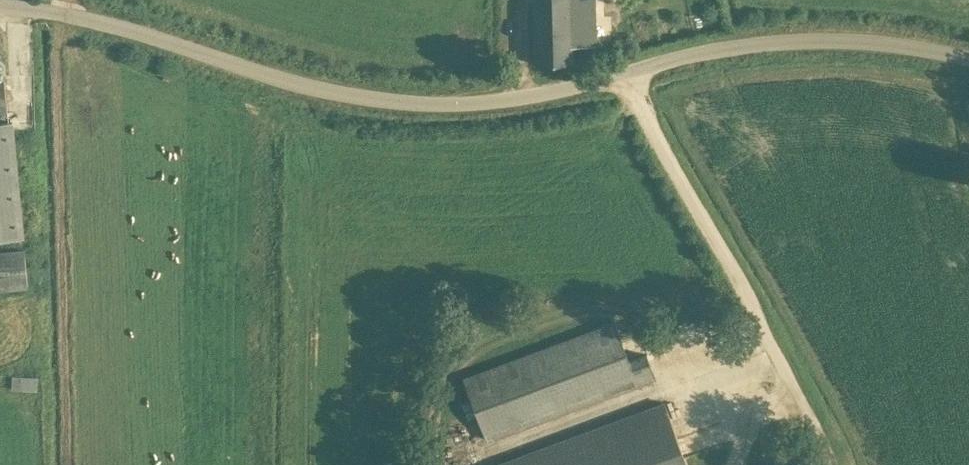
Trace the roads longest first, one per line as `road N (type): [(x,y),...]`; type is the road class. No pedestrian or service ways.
road 1 (unclassified): [(968,62),(899,49),(790,46),(698,55),(526,98),(436,103),(339,94),(145,33),(0,6)]
road 2 (track): [(845,464),(624,75)]

